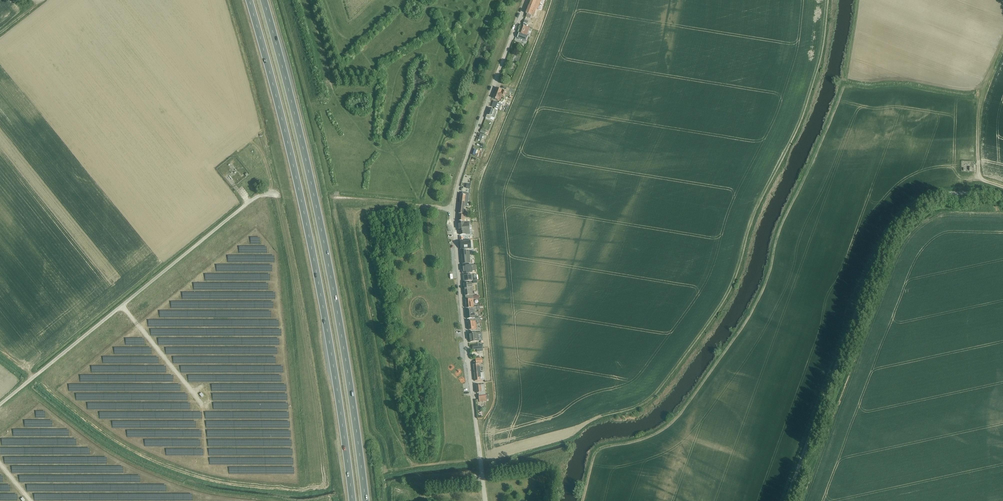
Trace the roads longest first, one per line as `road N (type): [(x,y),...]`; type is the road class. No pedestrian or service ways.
road 1 (residential): [(485,500),(454,209),(527,0)]
road 2 (trunk): [(249,0),(314,261),(352,500)]
road 3 (trunk): [(365,500),(321,226),(263,0)]
road 4 (unclassified): [(786,500),(891,232),(937,196),(1002,194)]
road 5 (unclassified): [(0,404),(254,199),(278,195)]
road 6 (track): [(332,0),(339,32),(375,65),(371,144),(394,155),(420,206)]
road 7 (track): [(454,209),(332,197)]

